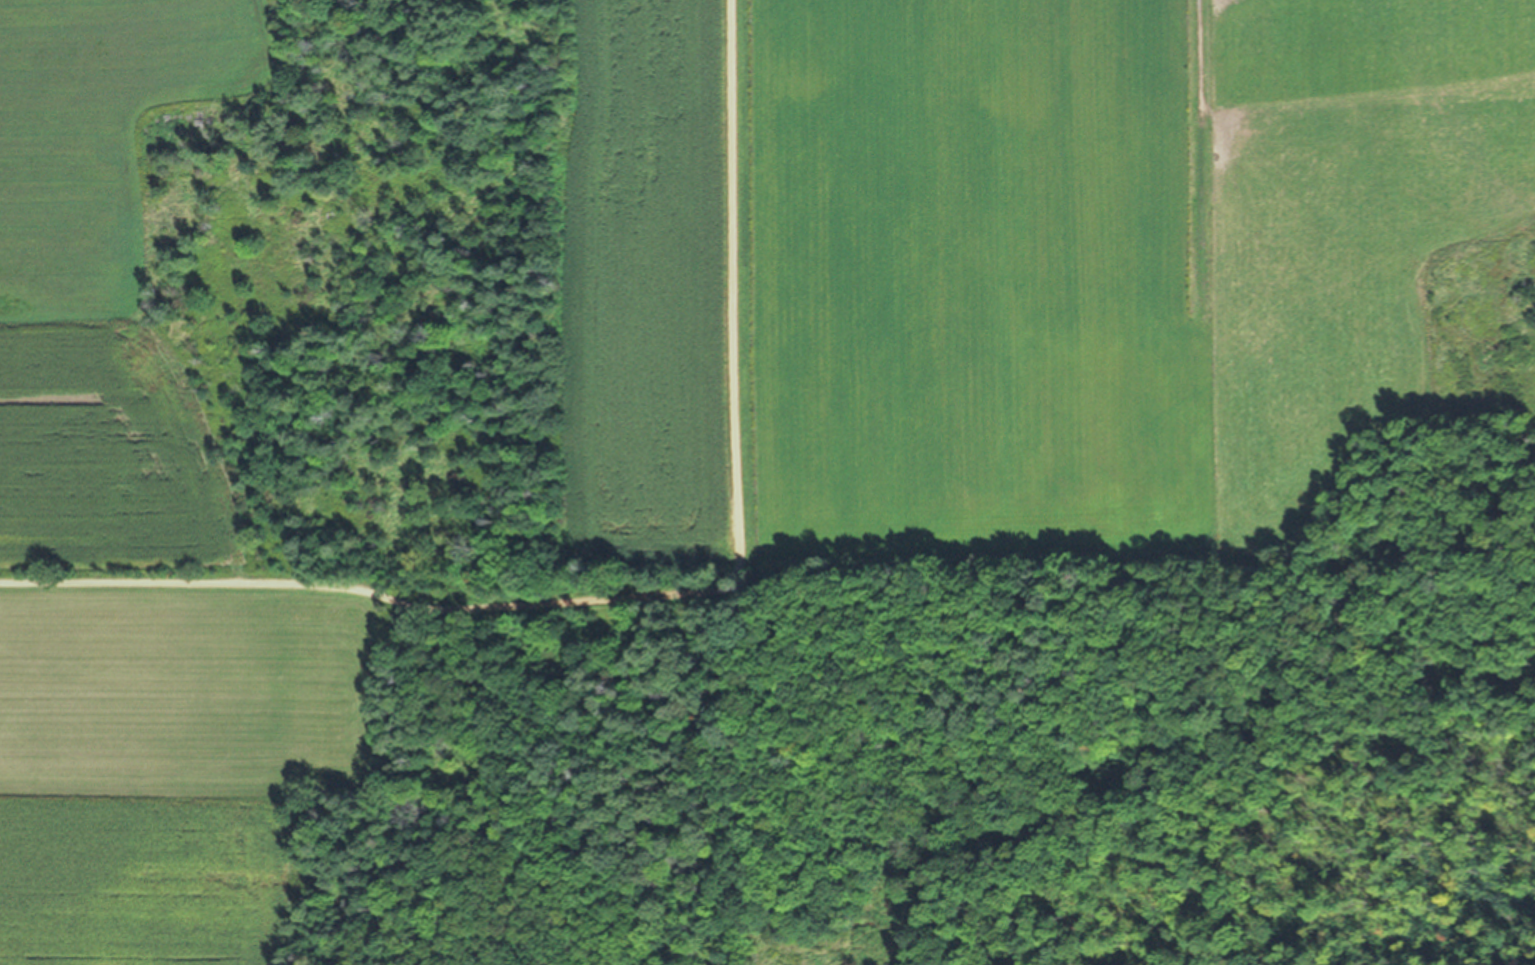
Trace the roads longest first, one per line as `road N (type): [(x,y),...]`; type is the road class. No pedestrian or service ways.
road 1 (residential): [(285,581),(364,587),(415,609),(729,591),(741,570),(732,0)]
road 2 (track): [(0,582),(285,581)]

